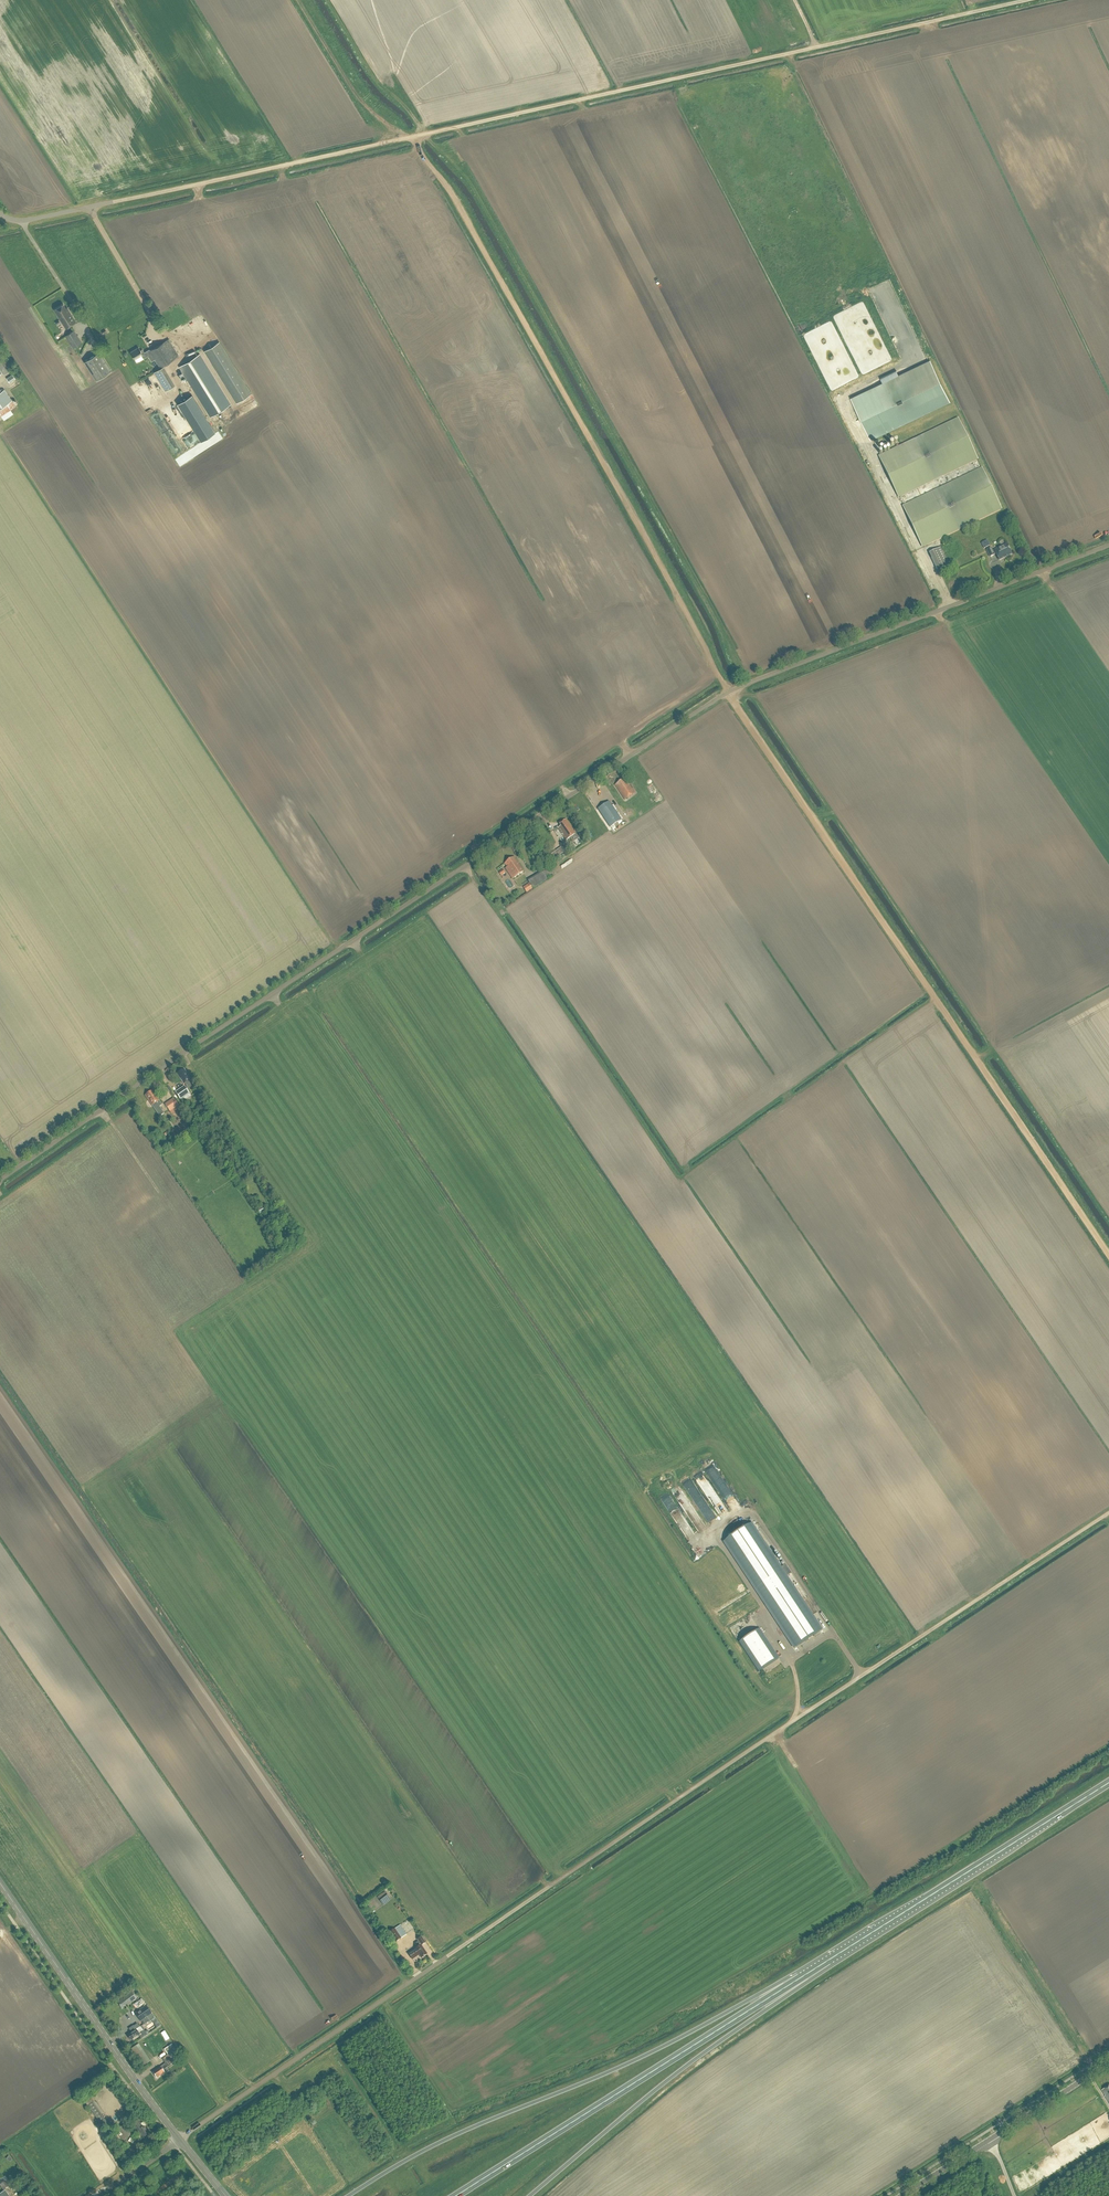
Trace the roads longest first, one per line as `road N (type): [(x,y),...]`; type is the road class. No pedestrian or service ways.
road 1 (unclassified): [(0,1180),(724,694),(1108,545)]
road 2 (unclassified): [(179,2139),(1108,1512)]
road 3 (unclassified): [(0,214),(21,220),(1019,0)]
road 4 (track): [(724,694),(1108,1257)]
road 5 (track): [(728,691),(509,284),(453,186),(413,135)]
road 6 (trunk): [(800,1978),(616,2069),(449,2138),(348,2195)]
road 7 (trunk): [(455,2195),(800,1978)]
road 8 (trunk): [(531,2195),(828,1960)]
road 9 (trunk): [(828,1960),(1108,1783)]
road 10 (primary): [(179,2139),(0,1883)]
road 11 (track): [(1098,2070),(982,1893)]
road 12 (tertiary): [(990,2139),(1108,2063)]

